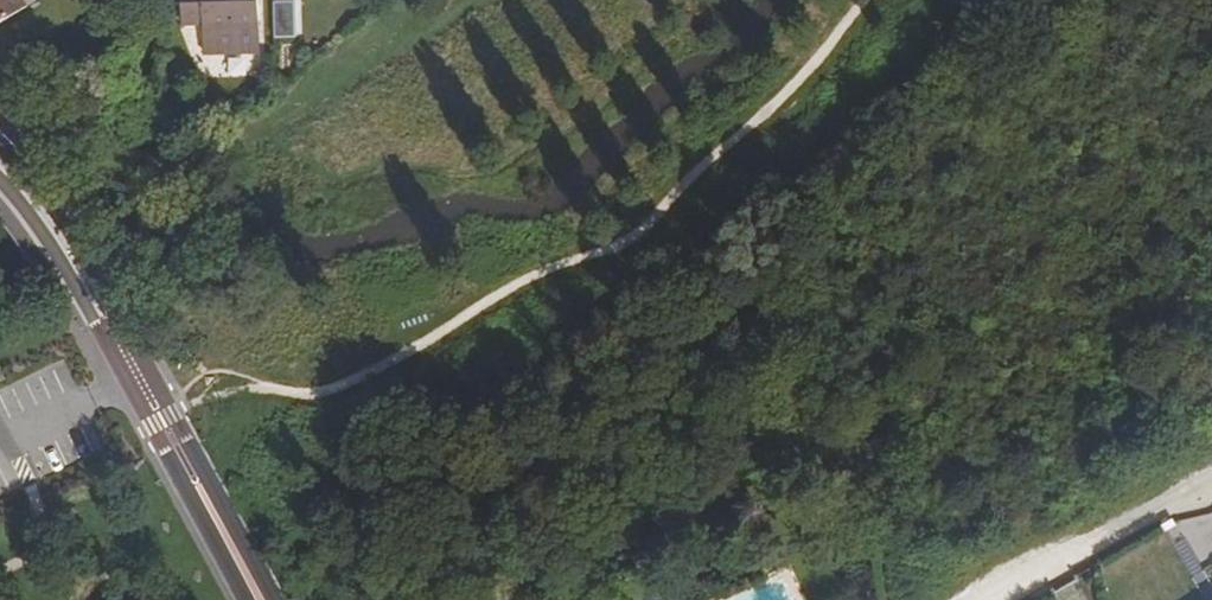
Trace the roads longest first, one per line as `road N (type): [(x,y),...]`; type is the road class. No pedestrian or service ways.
road 1 (tertiary): [(0,163),(58,236),(106,315),(258,599)]
road 2 (residential): [(990,599),(1211,470)]

